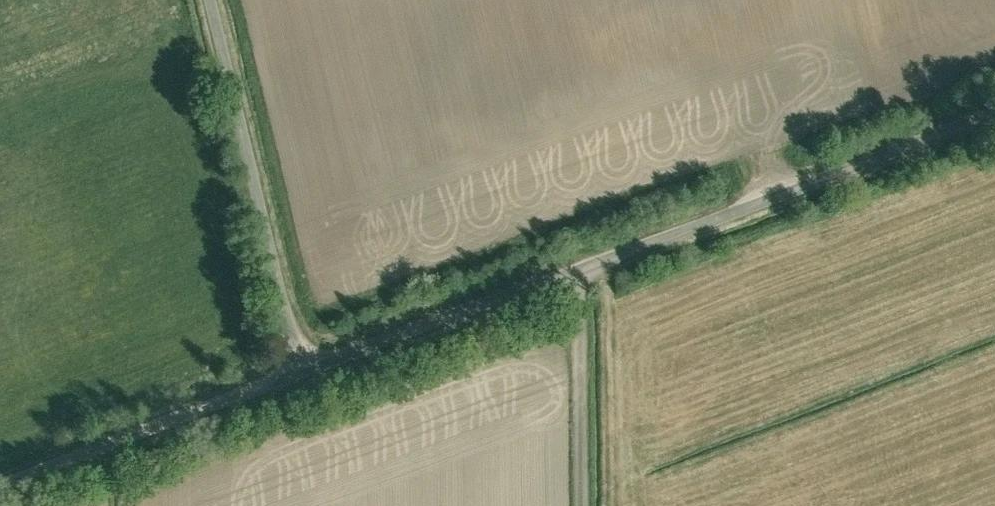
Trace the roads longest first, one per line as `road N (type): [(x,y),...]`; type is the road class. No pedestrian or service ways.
road 1 (unclassified): [(305,375),(994,118)]
road 2 (unclassified): [(305,375),(213,0)]
road 3 (track): [(0,488),(305,375)]
road 4 (track): [(575,274),(584,332),(586,505)]

